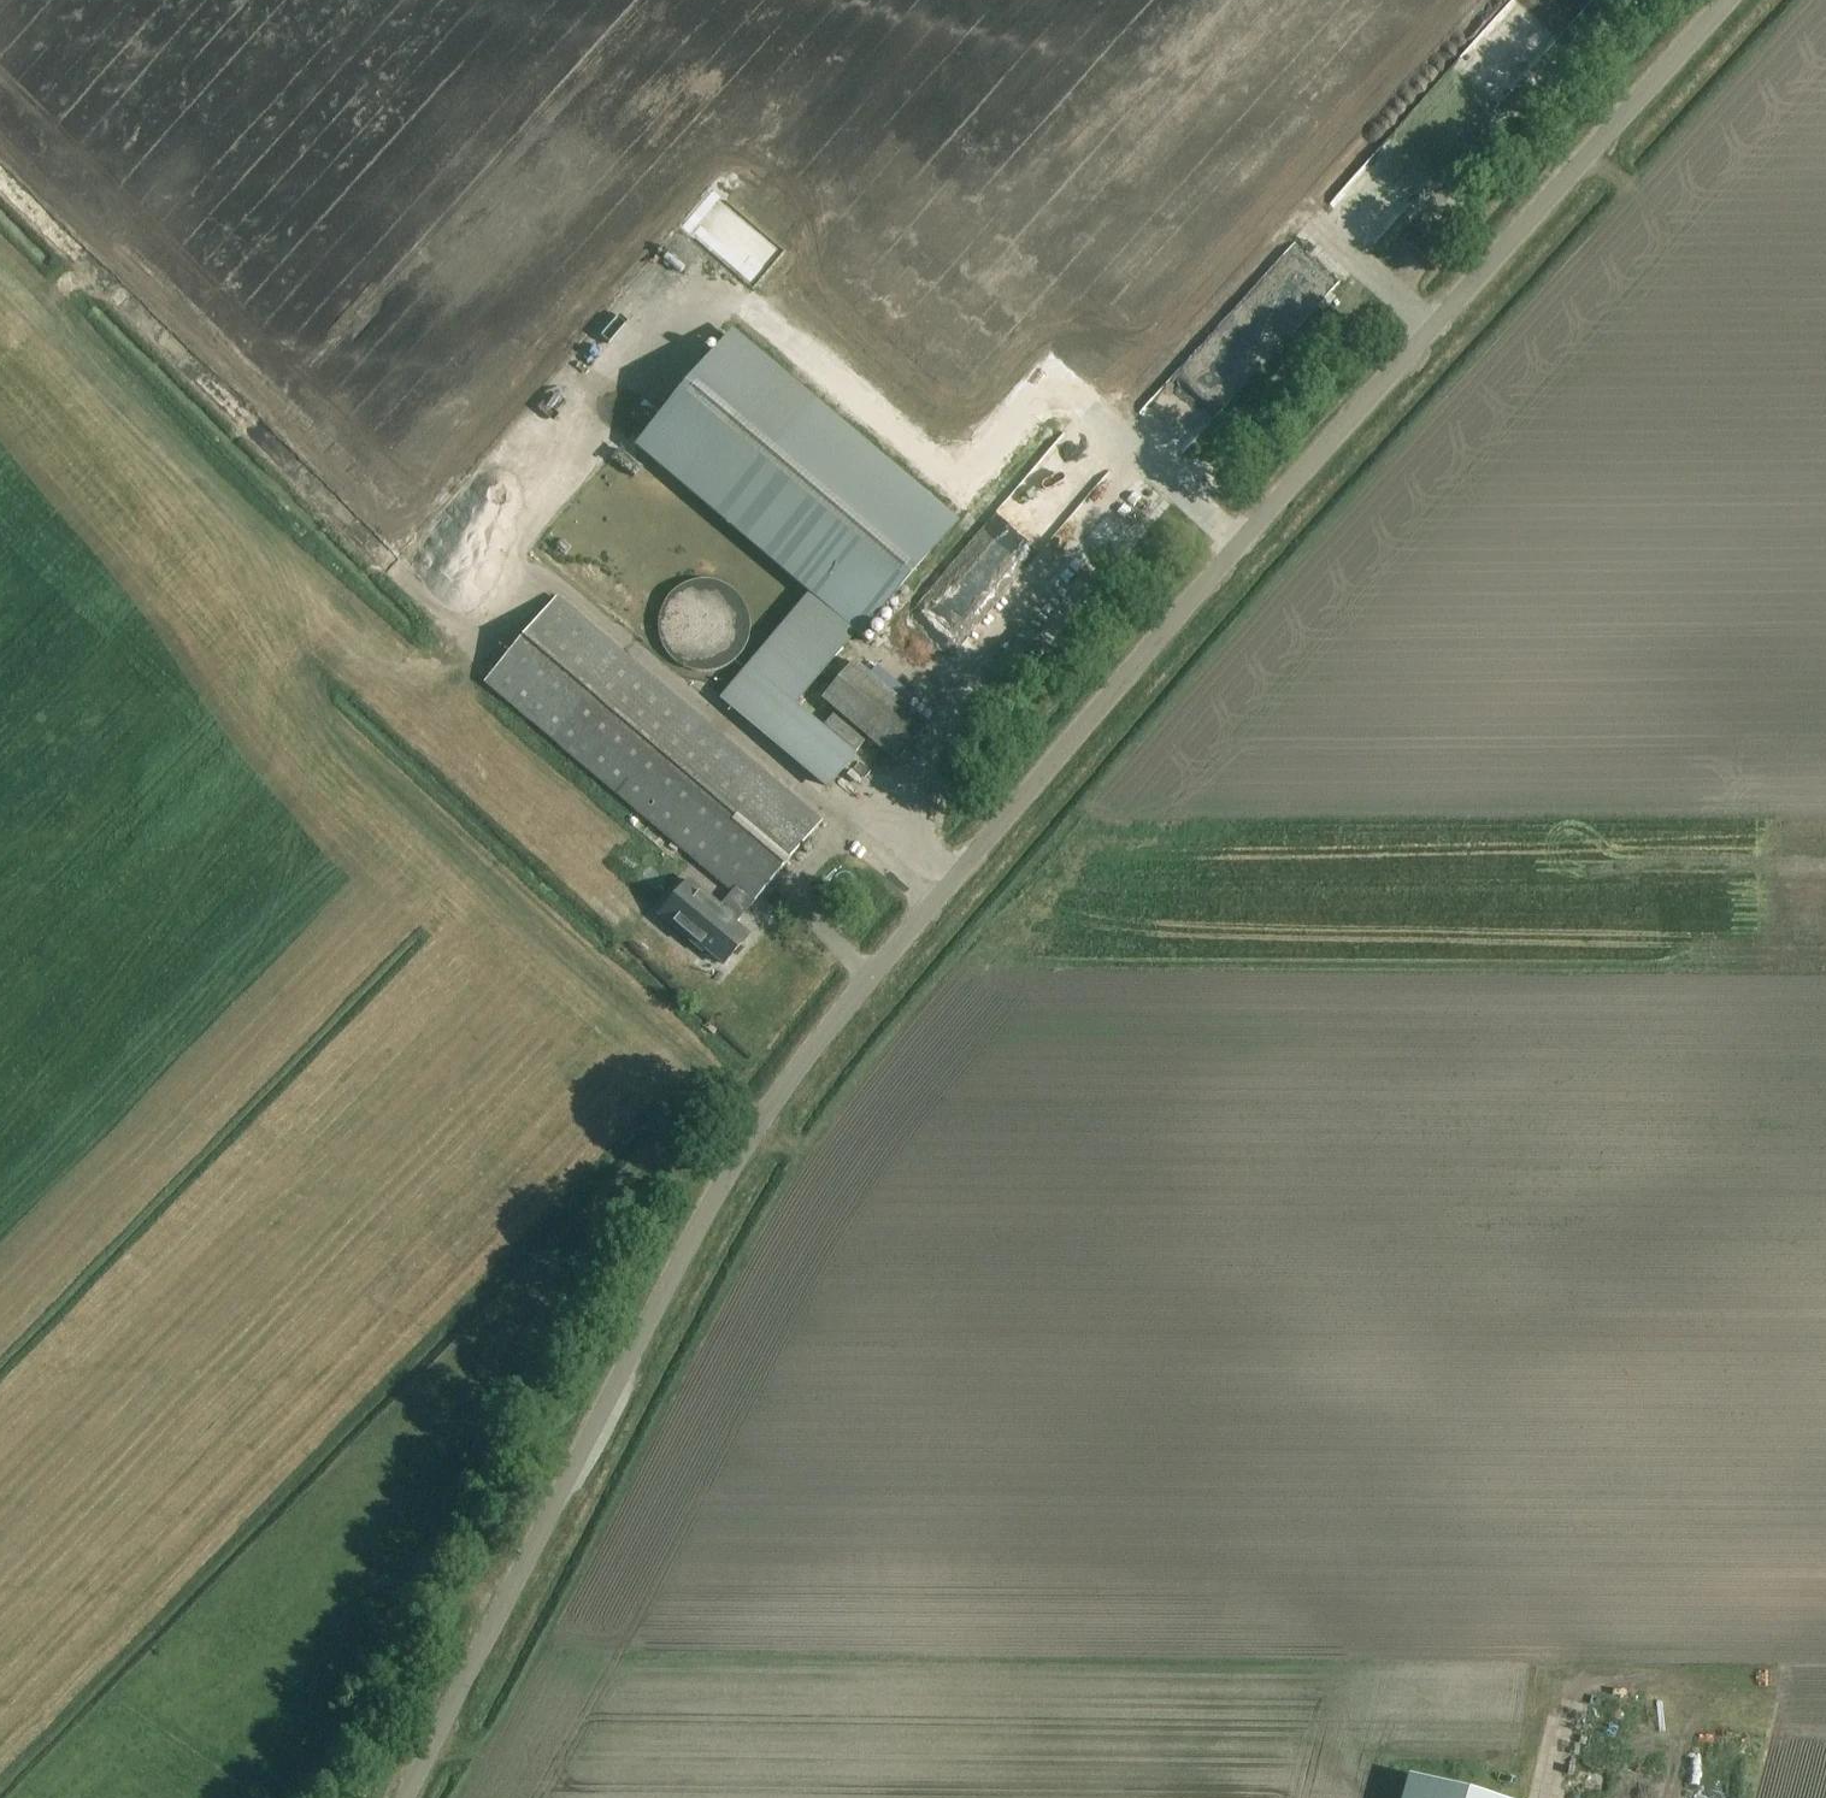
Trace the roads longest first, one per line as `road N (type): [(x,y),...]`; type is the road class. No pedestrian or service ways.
road 1 (unclassified): [(407,1797),(705,1209),(784,1089),(1300,471),(1728,0)]
road 2 (track): [(449,593),(414,583),(376,552),(0,178)]

